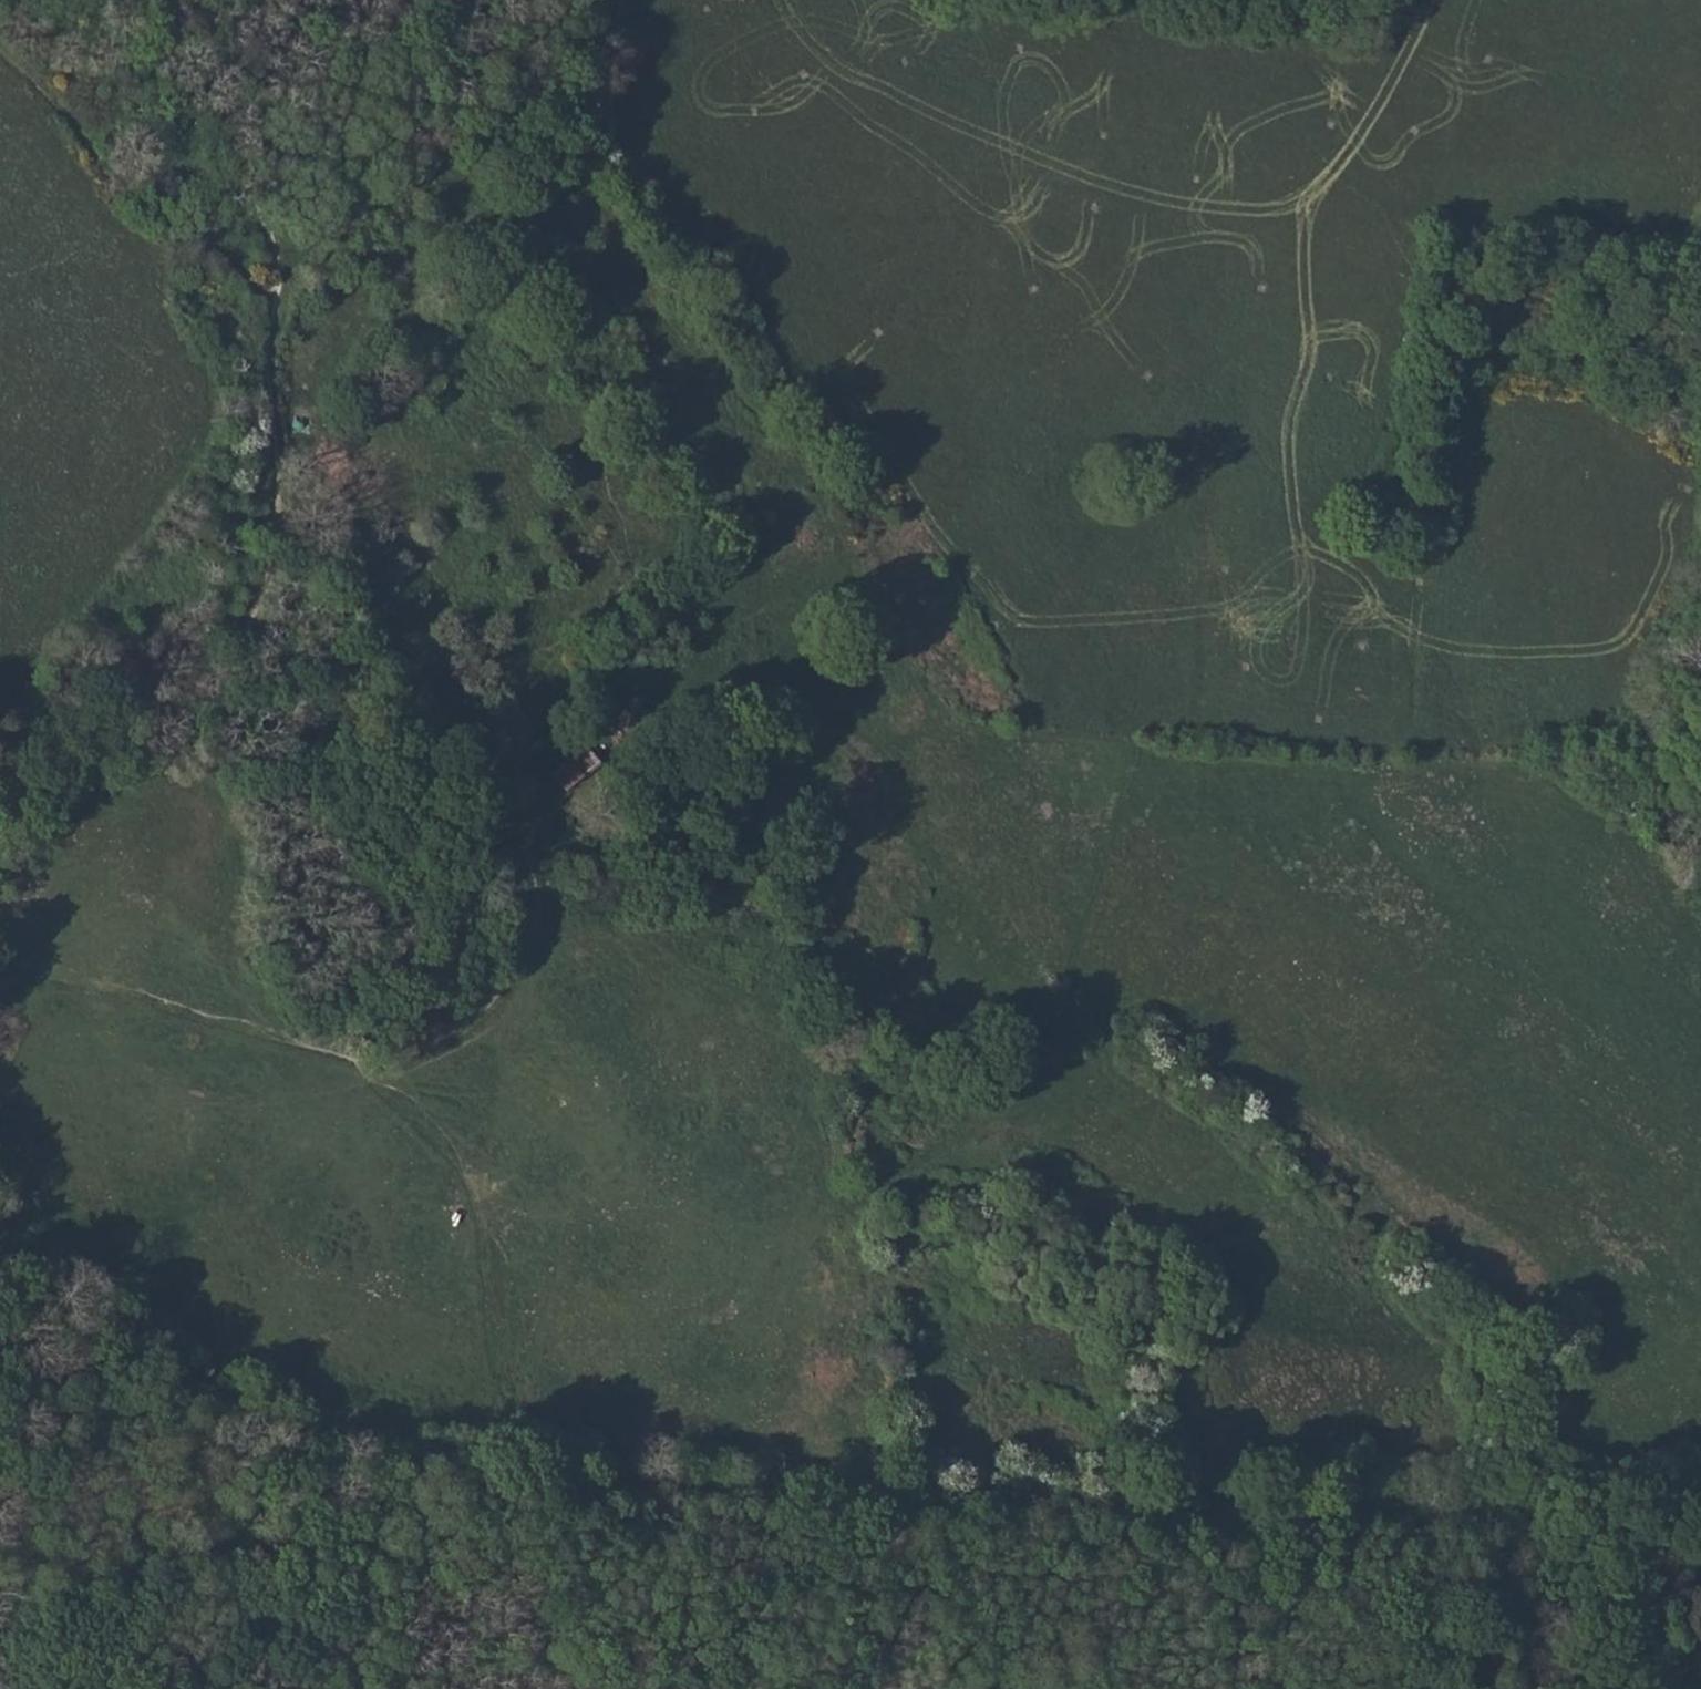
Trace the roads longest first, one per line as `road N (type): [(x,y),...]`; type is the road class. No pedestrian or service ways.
road 1 (track): [(1700,1488),(858,1496),(615,1481),(302,1441),(129,1344),(0,1224)]
road 2 (track): [(0,863),(52,771),(213,672),(268,588),(277,447),(259,216),(199,0)]

